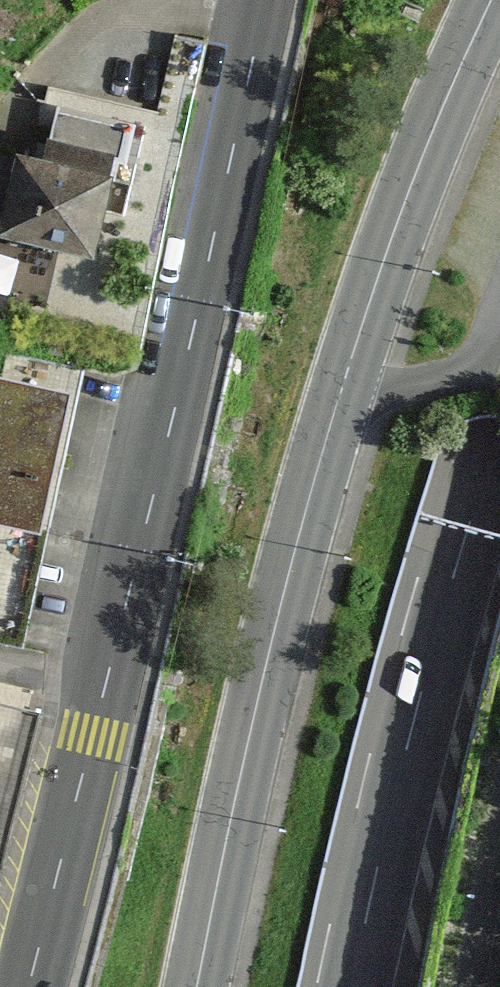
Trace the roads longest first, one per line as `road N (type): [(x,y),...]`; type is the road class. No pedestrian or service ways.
road 1 (primary): [(197,986),(259,693),(339,396),(418,167),(491,0)]
road 2 (motorway): [(499,6),(452,107),(345,401),(272,662),(201,986)]
road 3 (tertiary): [(28,986),(153,494),(266,0)]
road 4 (motorway): [(352,986),(408,744),(499,410)]

